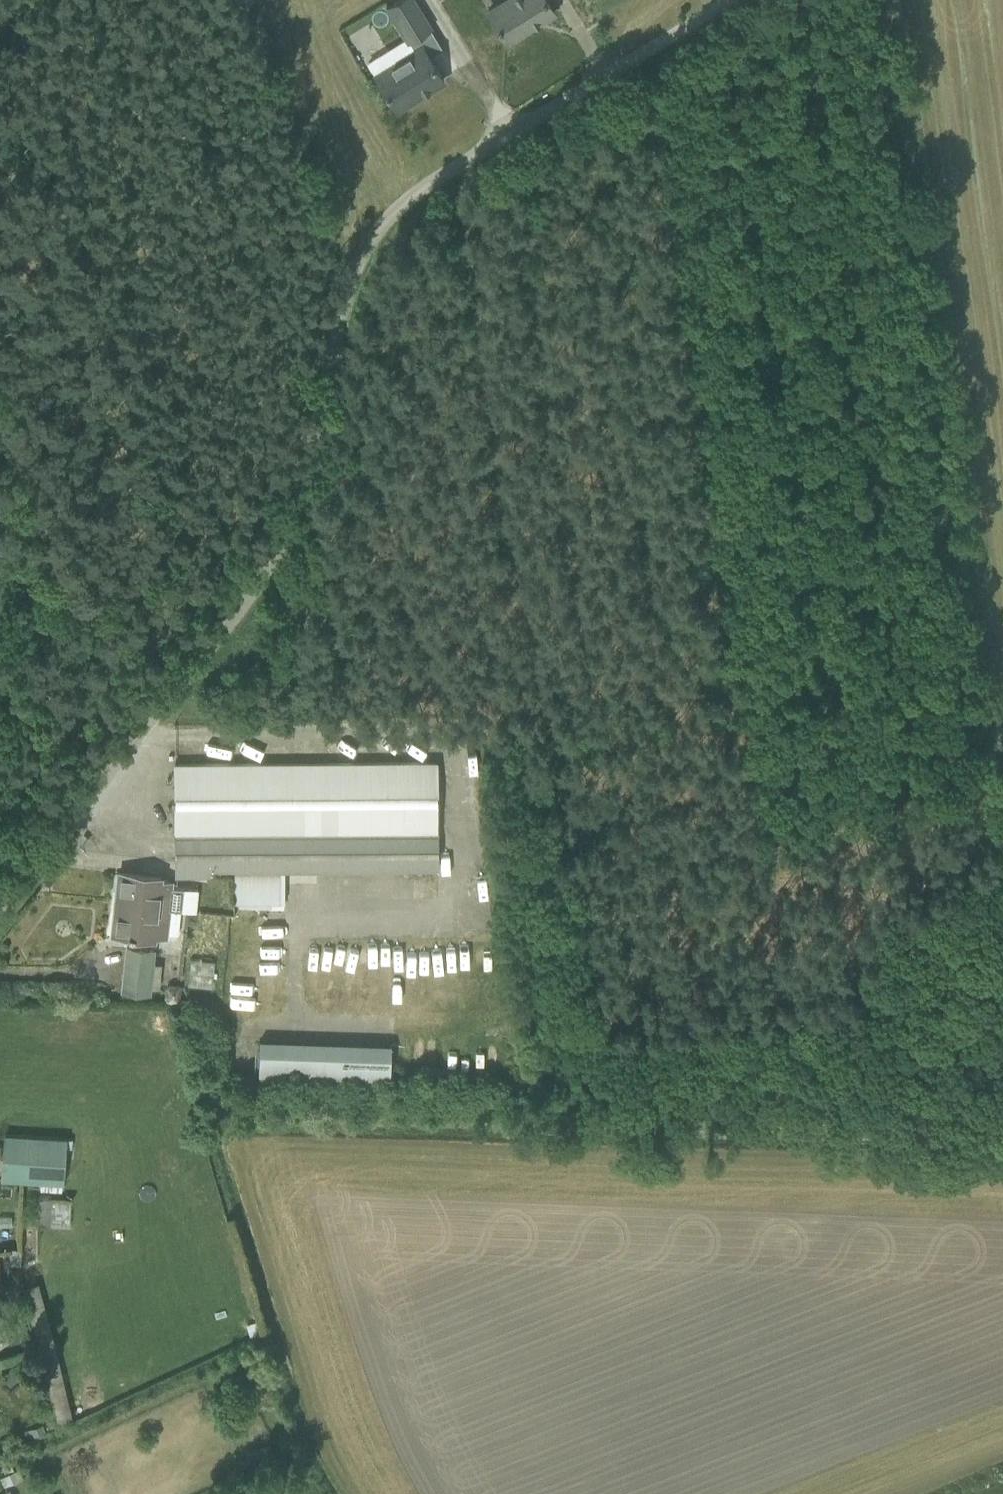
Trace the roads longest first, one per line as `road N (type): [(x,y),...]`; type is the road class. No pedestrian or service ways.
road 1 (unclassified): [(731,0),(428,185),(377,229),(354,268),(310,464),(279,551),(242,608),(0,905)]

